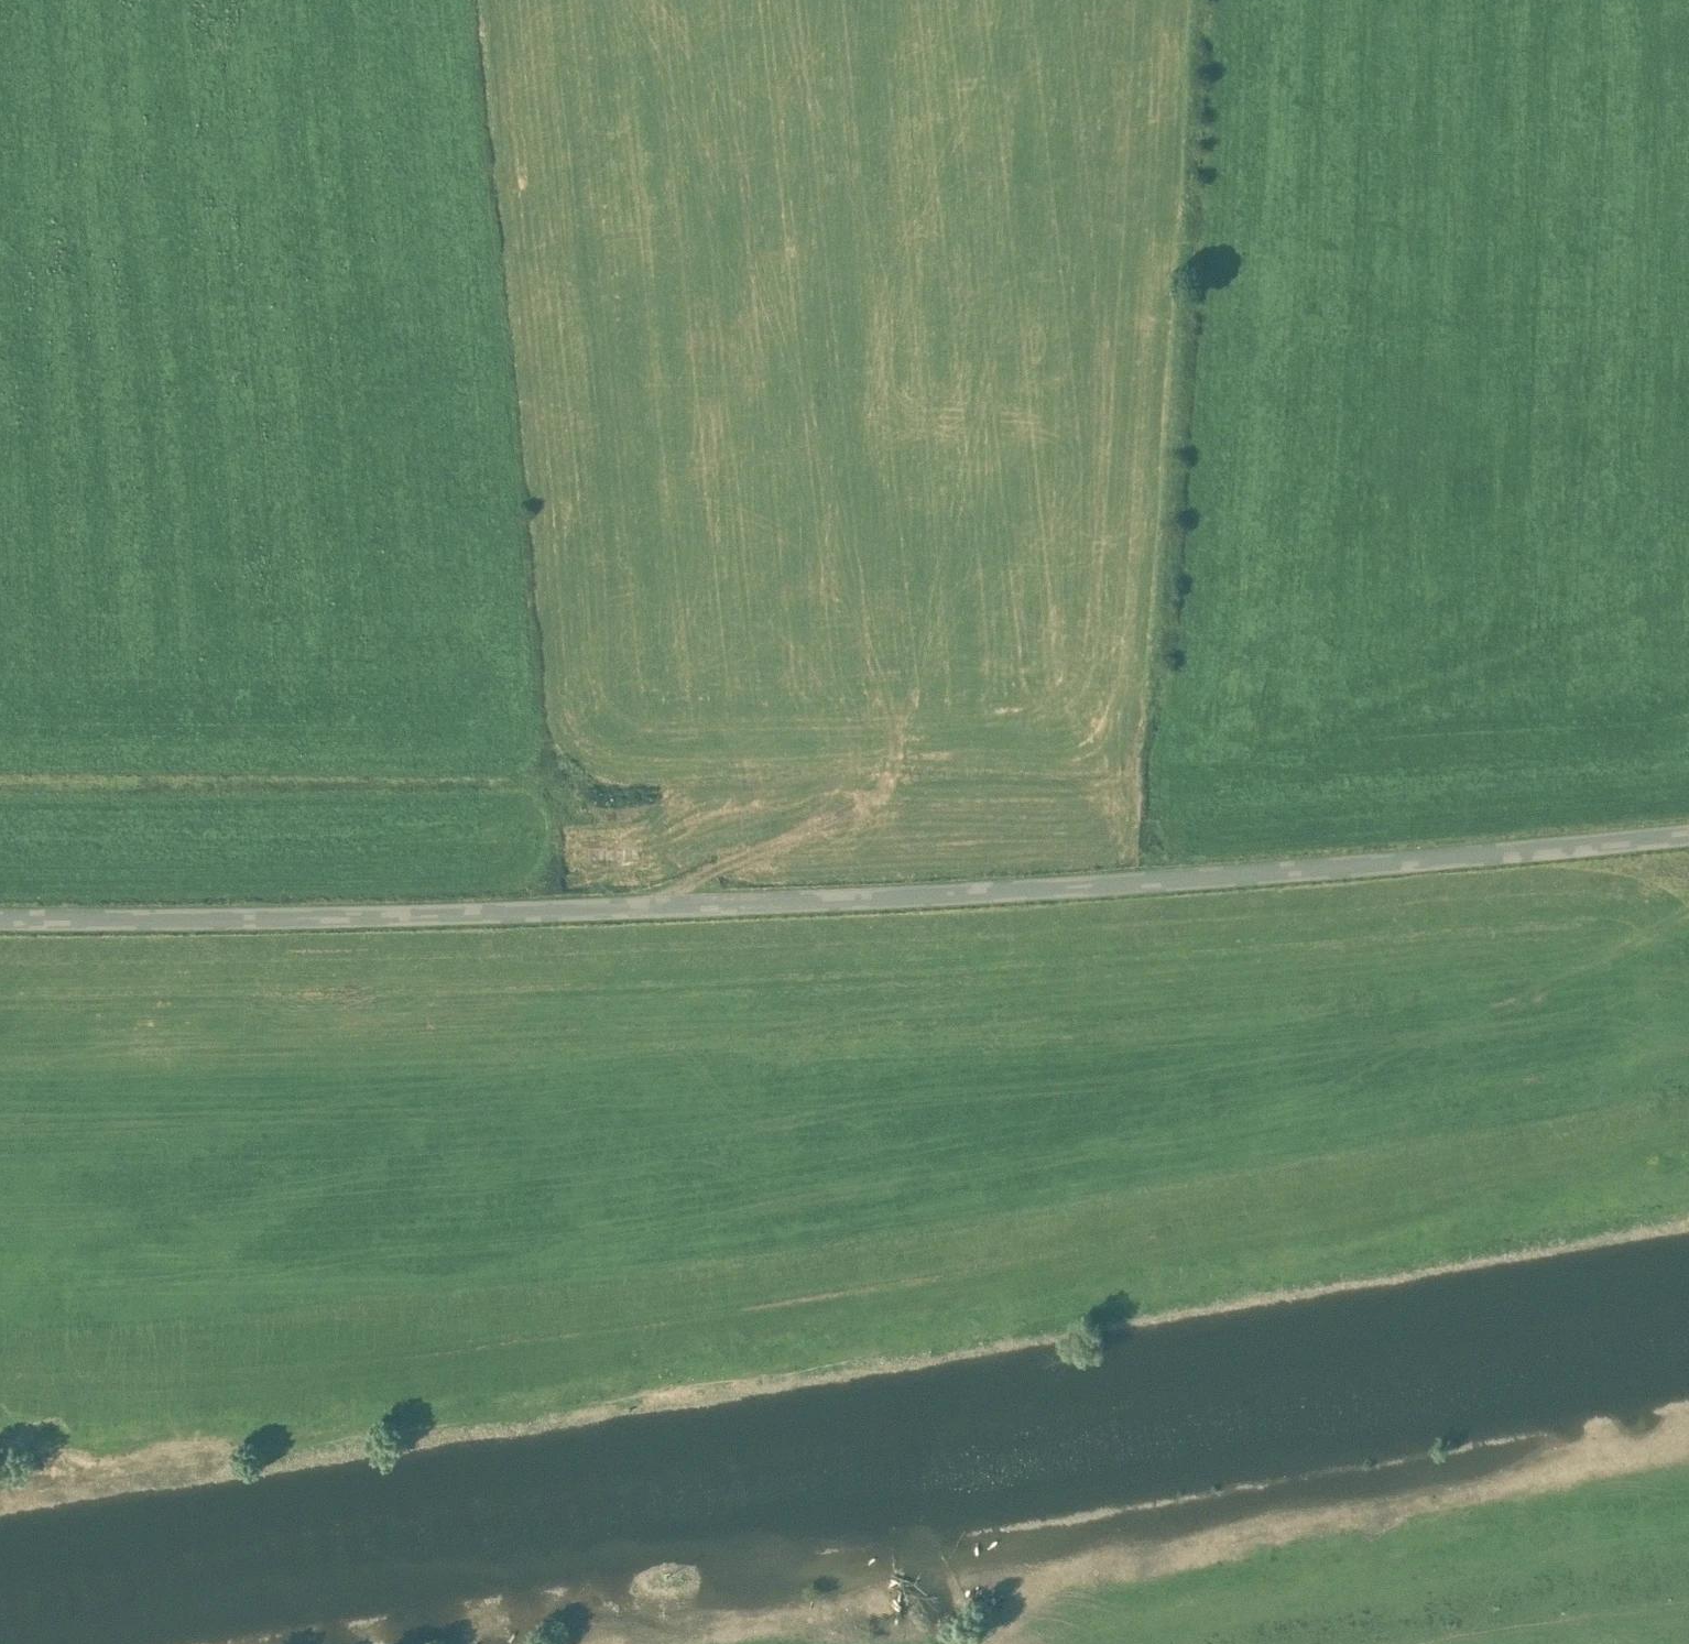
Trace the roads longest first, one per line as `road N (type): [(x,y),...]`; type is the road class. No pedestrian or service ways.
road 1 (unclassified): [(0,918),(437,912),(784,897),(1688,830)]

